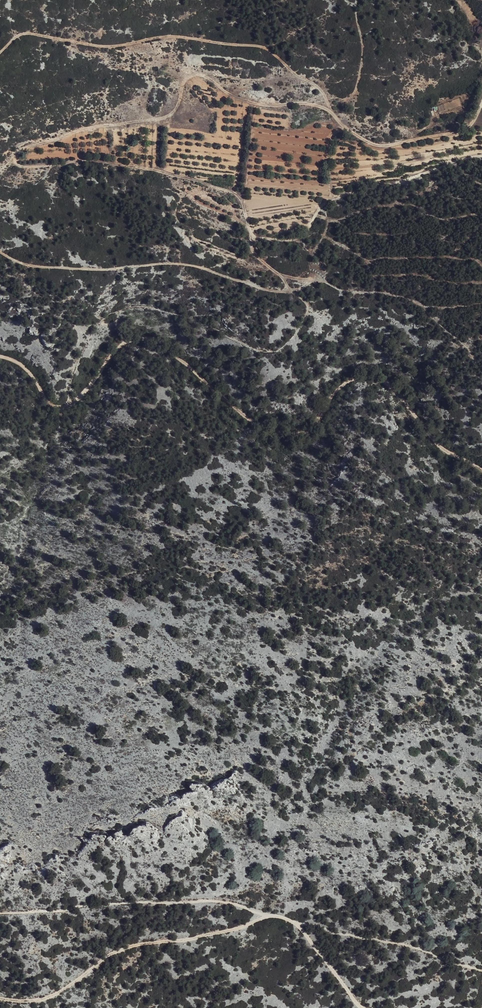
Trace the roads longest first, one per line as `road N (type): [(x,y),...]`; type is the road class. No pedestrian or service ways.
road 1 (track): [(0,356),(24,367),(50,404),(66,407),(125,343),(153,339),(242,414),(283,435),(308,430),(341,388),(371,377),(398,393),(444,449),(481,470)]
road 2 (track): [(481,104),(463,131),(387,146),(346,129),(330,110),(243,100),(196,75),(186,79),(176,111),(162,118),(50,141)]
road 3 (track): [(0,251),(39,268),(187,264),(271,290),(316,279),(424,305),(481,303)]
road 4 (track): [(295,290),(258,255),(248,210),(230,188),(89,159),(19,162),(23,147),(50,141)]
road 5 (track): [(330,103),(259,46),(167,36),(97,46),(23,34),(0,55)]
road 6 (track): [(0,998),(50,996),(123,949),(276,916)]
road 7 (track): [(481,156),(346,195),(322,208),(302,237),(254,233)]
road 8 (track): [(358,0),(361,78),(330,110)]

